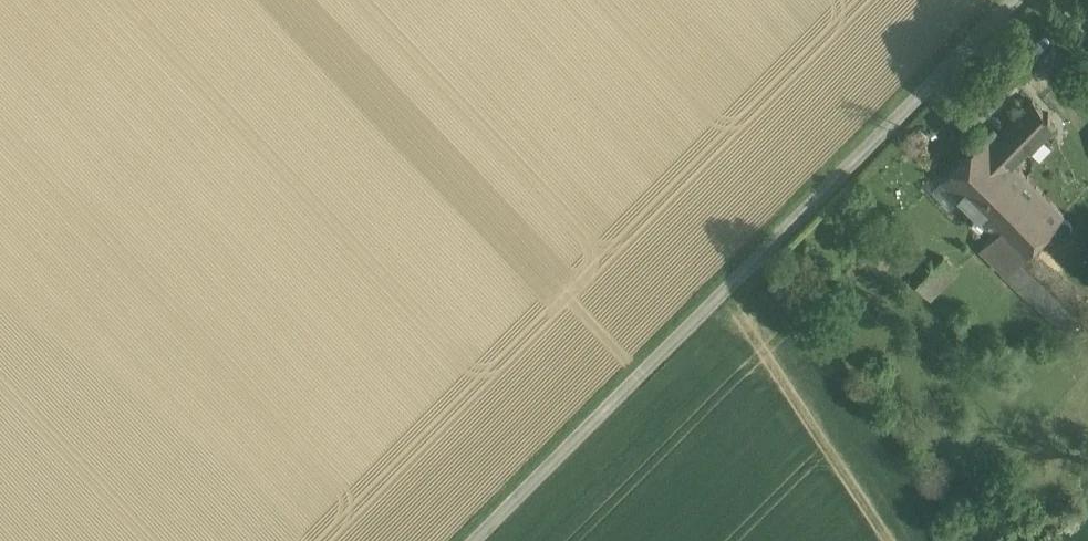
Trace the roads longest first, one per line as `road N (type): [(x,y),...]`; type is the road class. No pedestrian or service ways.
road 1 (track): [(471,540),(1010,0)]

